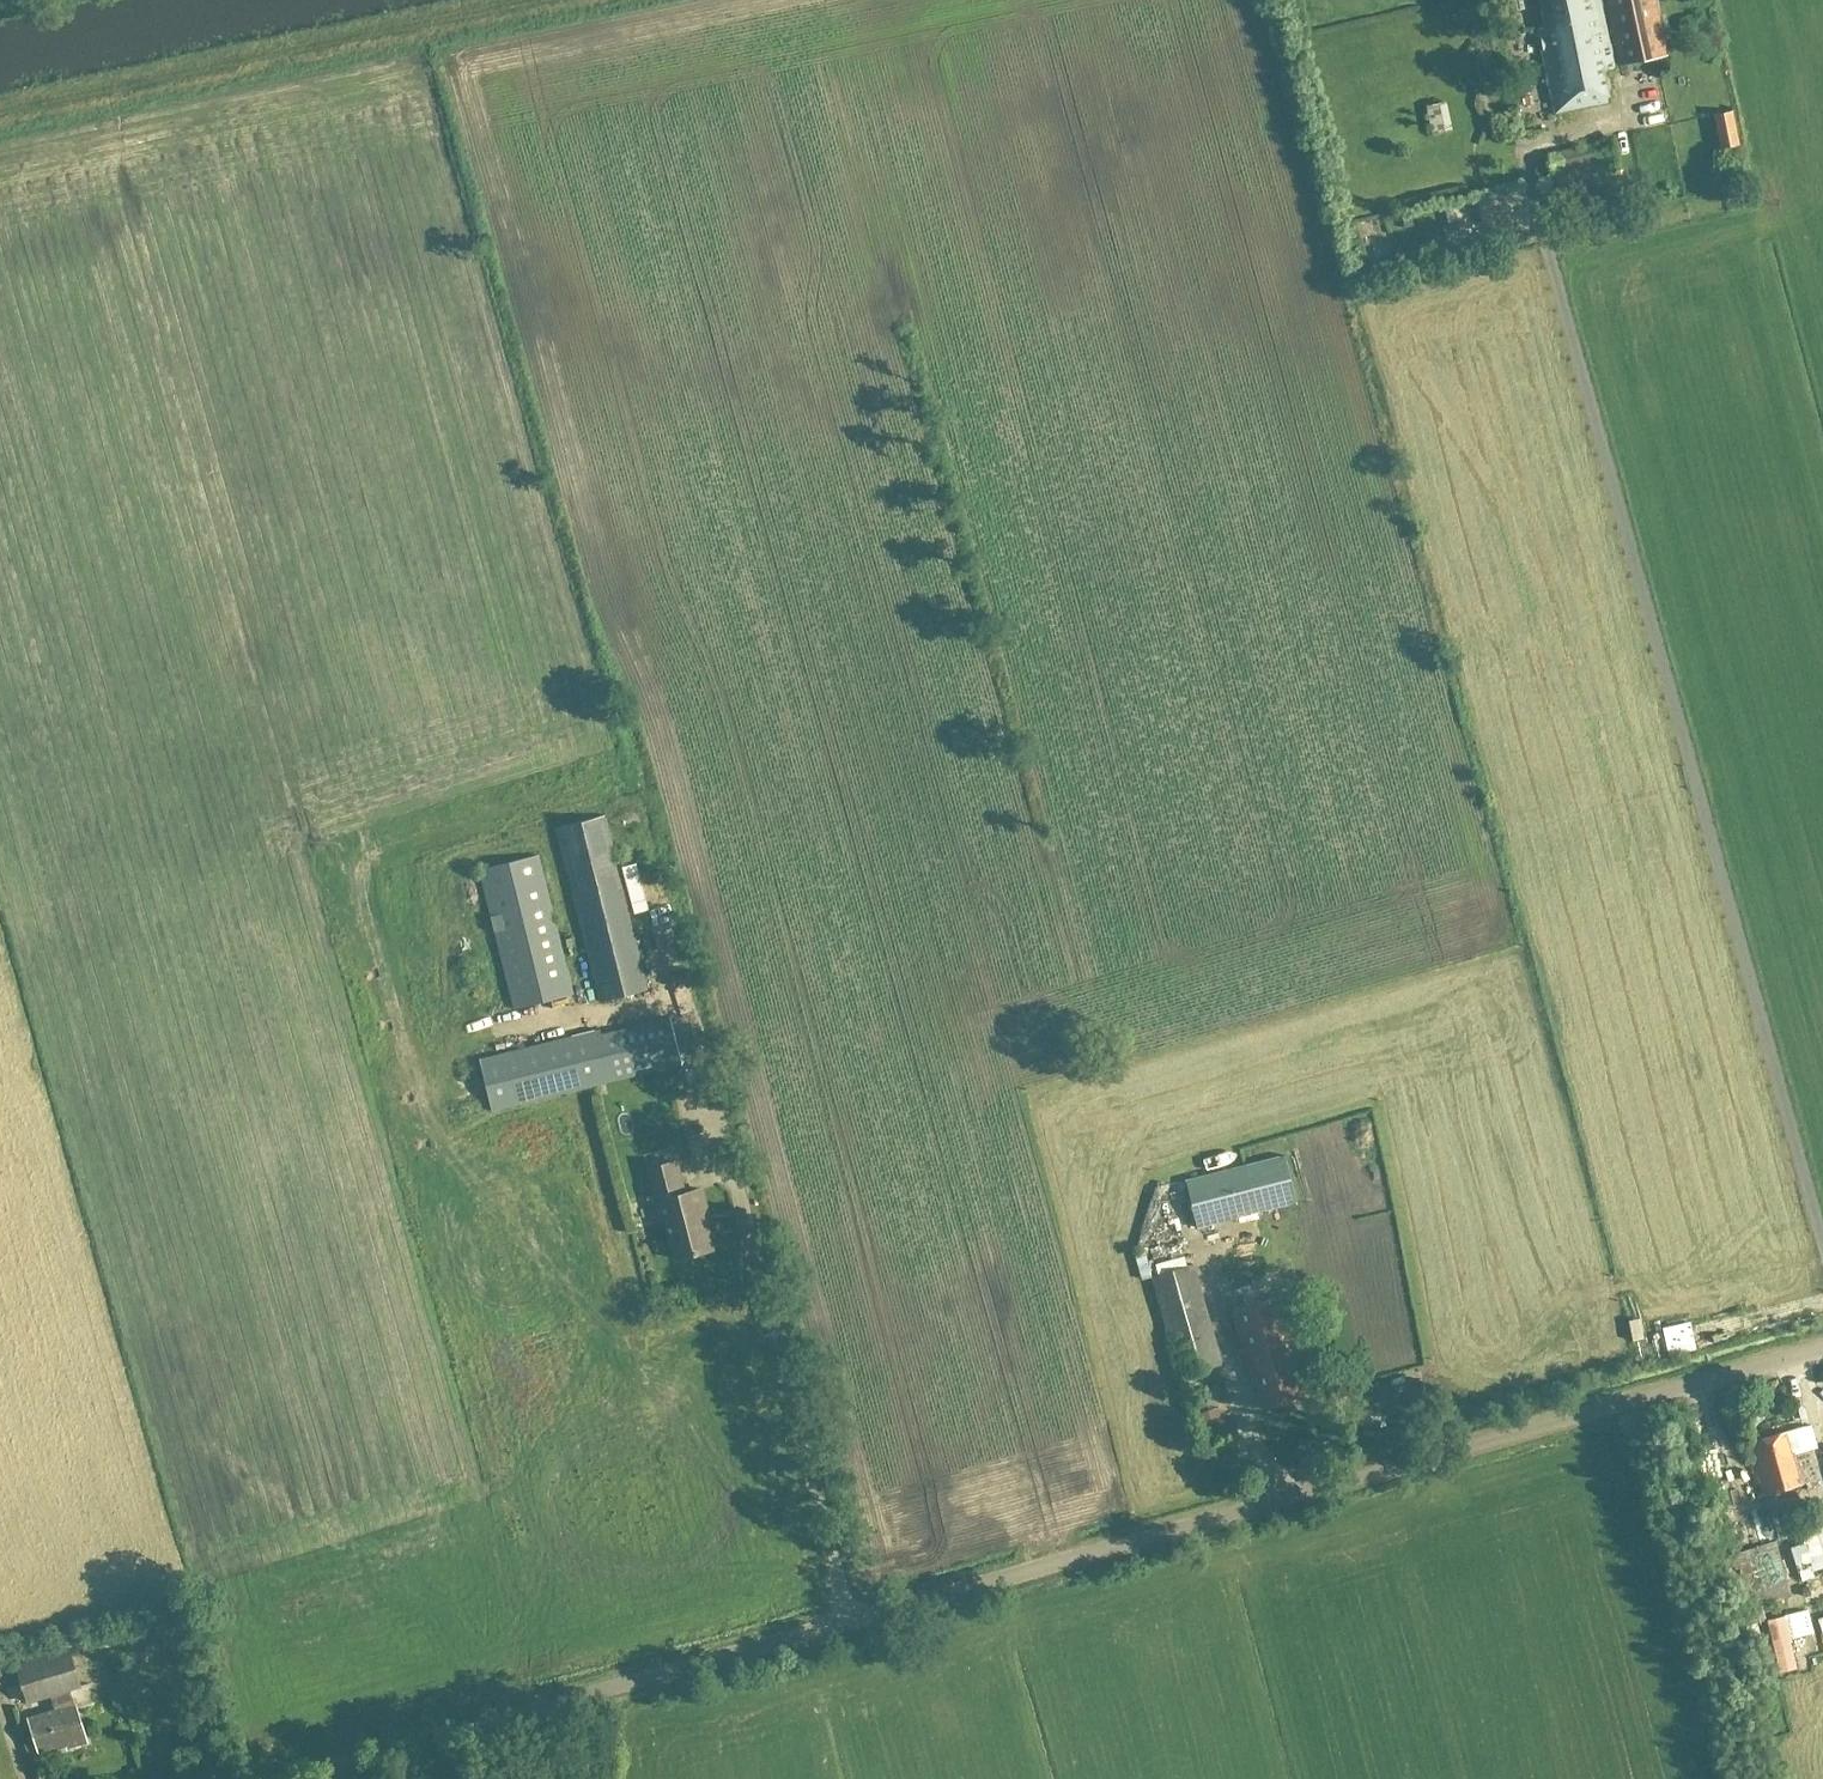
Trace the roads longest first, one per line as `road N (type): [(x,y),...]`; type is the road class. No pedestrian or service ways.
road 1 (unclassified): [(285,1778),(1822,1348)]
road 2 (unclassified): [(1822,1250),(1538,226)]

